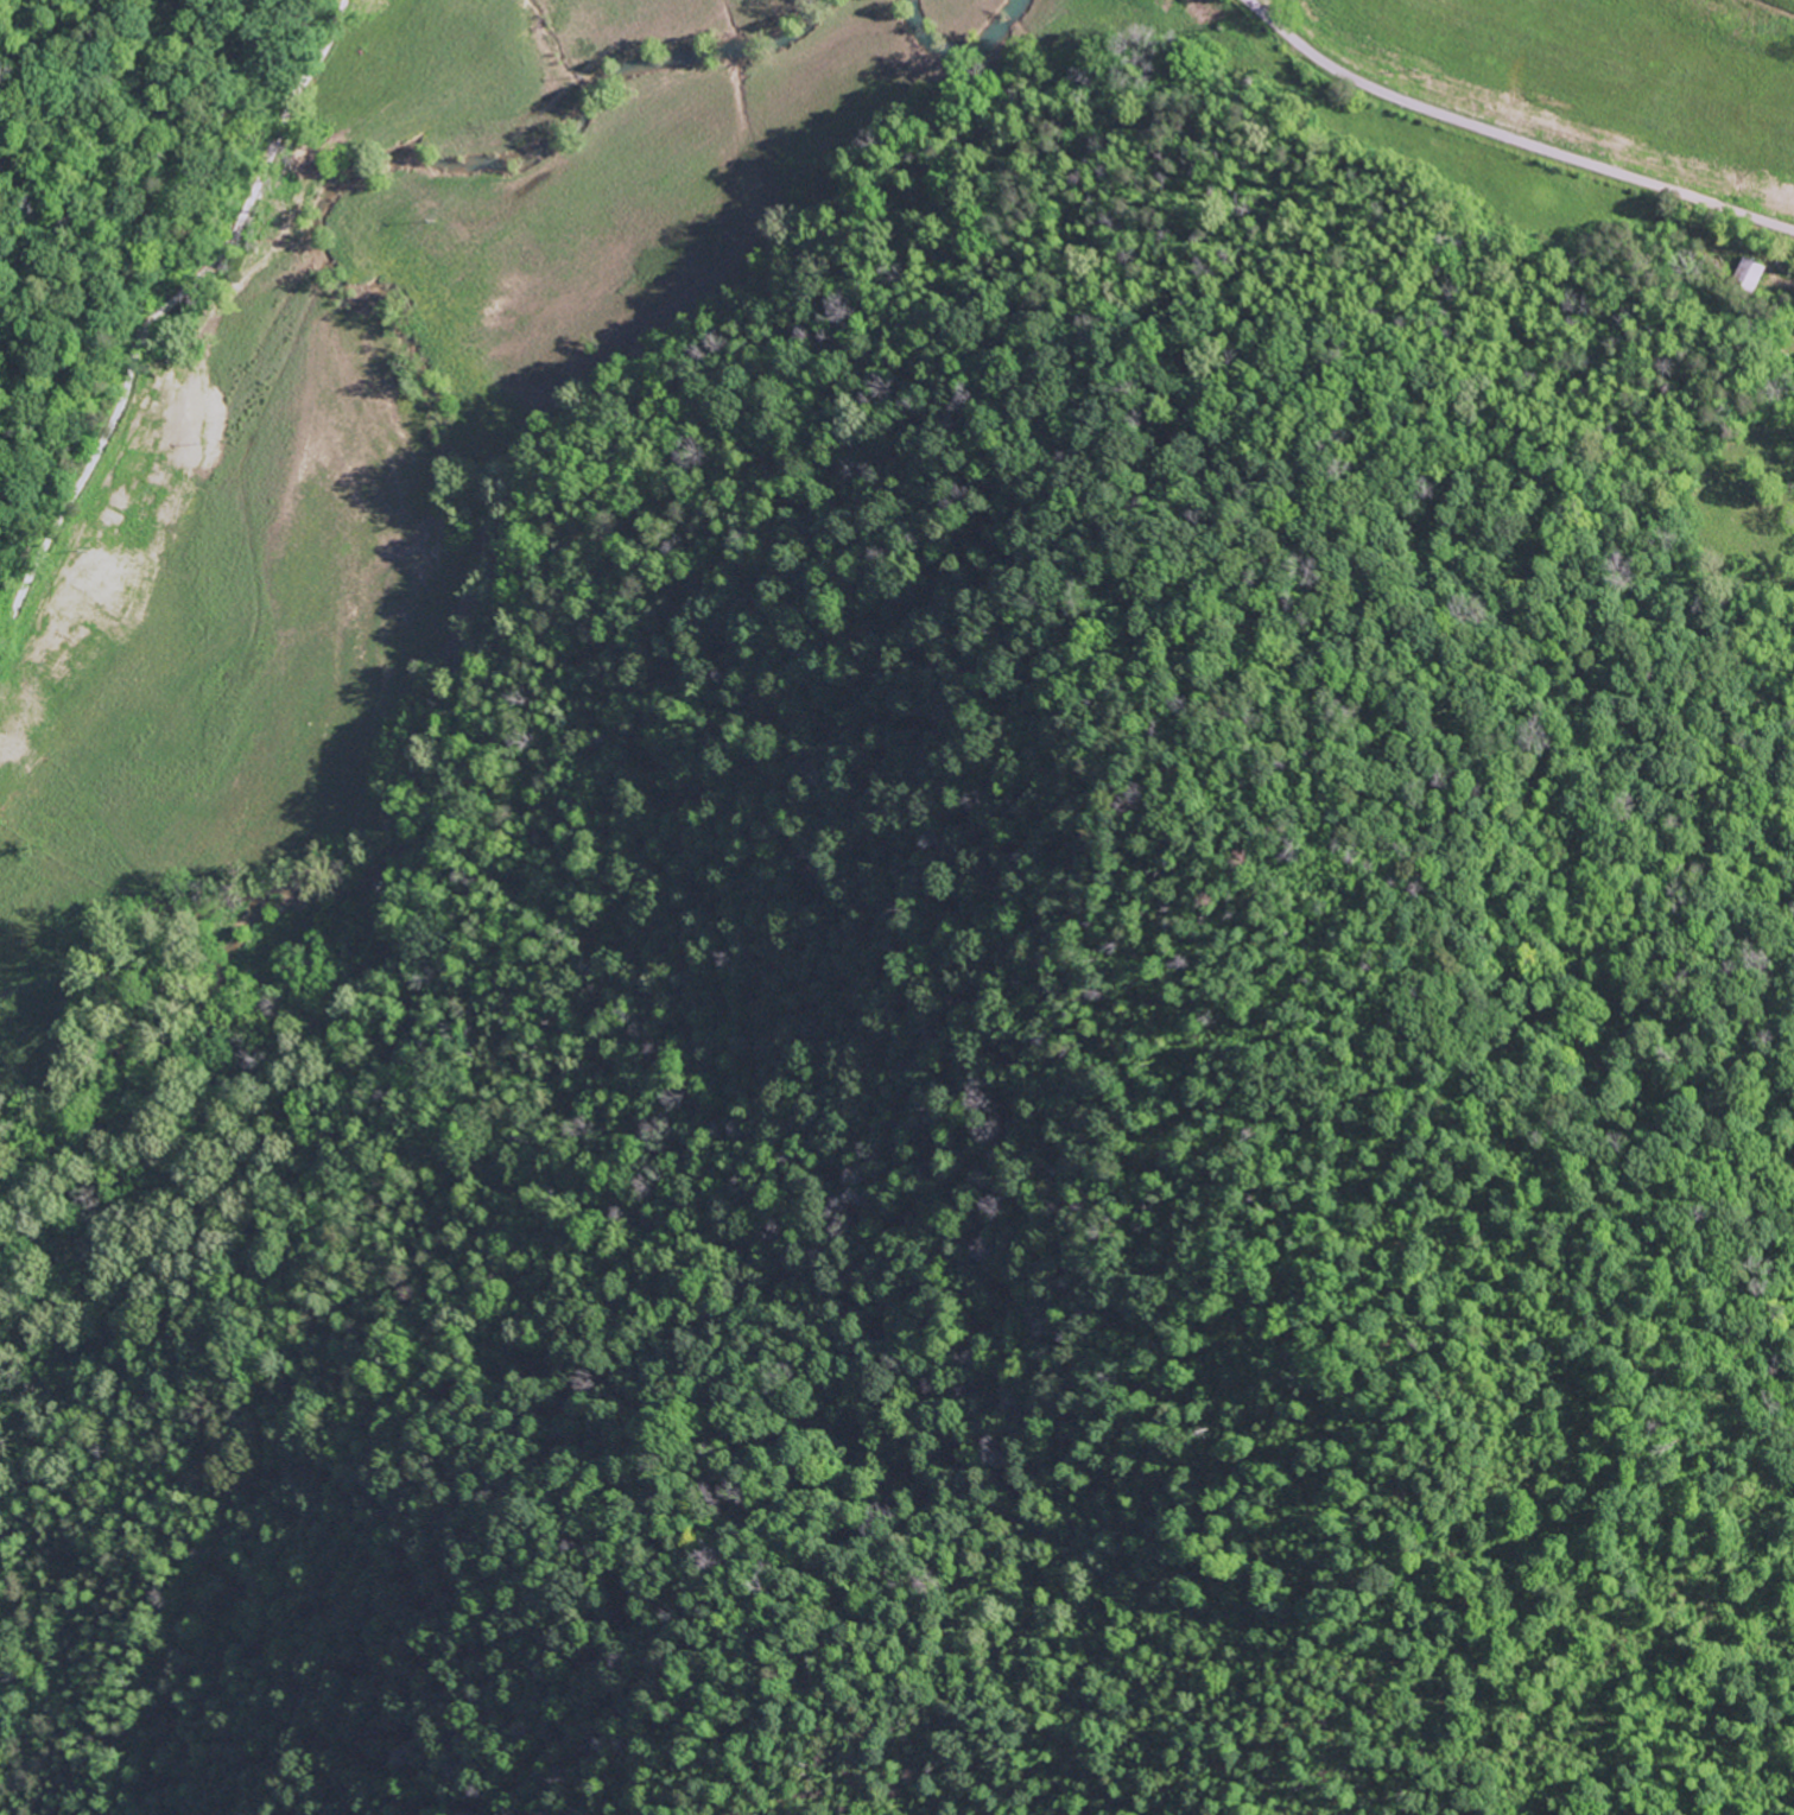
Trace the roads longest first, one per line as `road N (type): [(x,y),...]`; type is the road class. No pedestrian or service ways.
road 1 (residential): [(0,634),(113,401),(133,323),(224,241),(297,70),(337,0)]
road 2 (residential): [(1793,229),(1364,82),(1295,40),(1250,0)]

